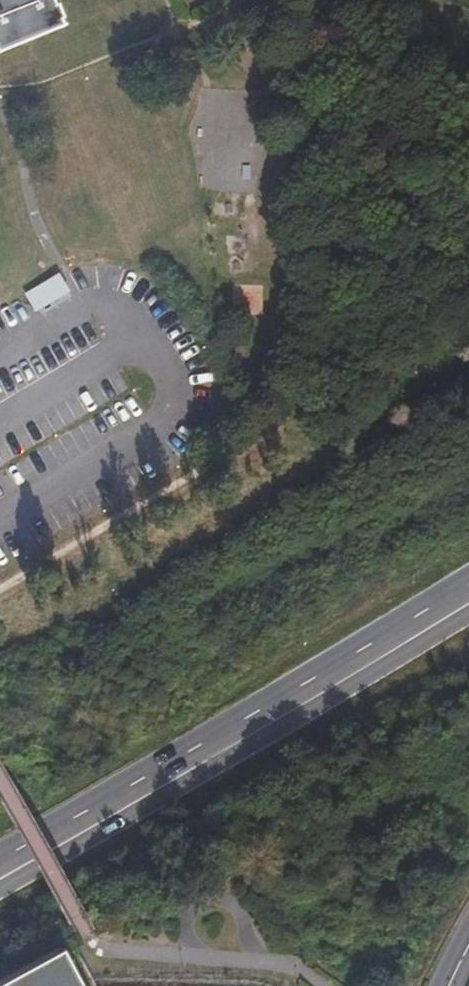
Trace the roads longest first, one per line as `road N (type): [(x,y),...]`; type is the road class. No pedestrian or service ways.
road 1 (motorway): [(0,864),(183,765),(468,589)]

